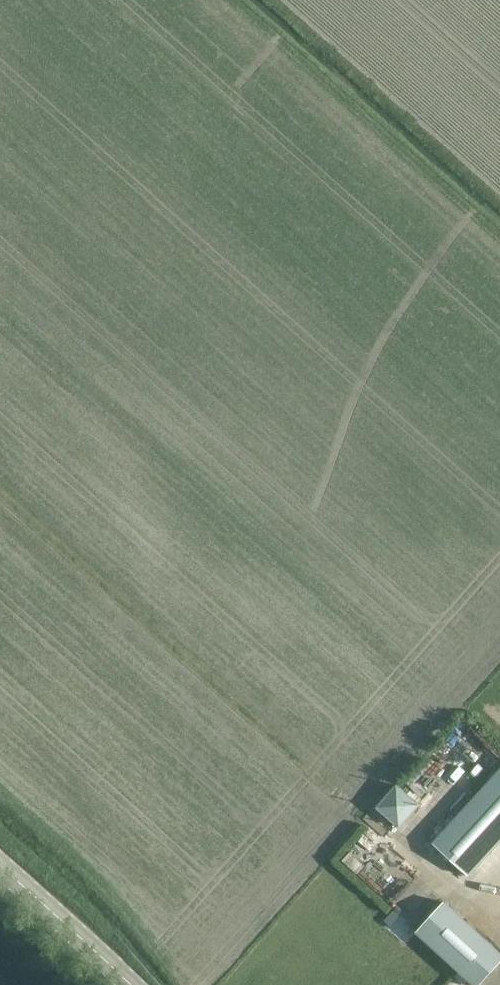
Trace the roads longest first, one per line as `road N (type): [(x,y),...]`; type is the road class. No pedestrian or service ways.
road 1 (tertiary): [(131,984),(0,866)]

